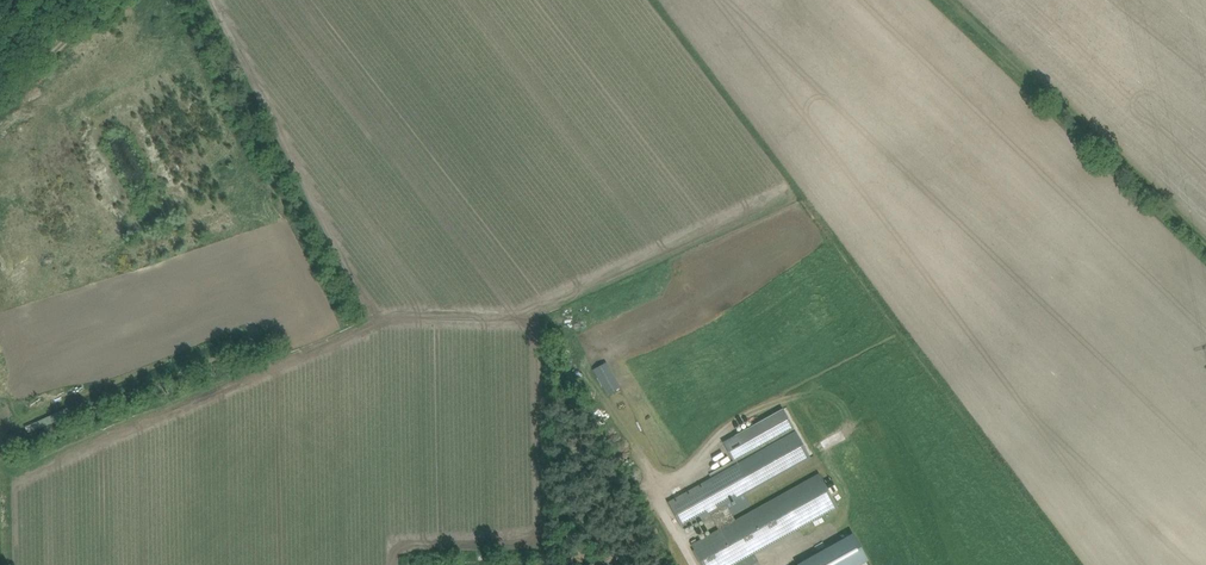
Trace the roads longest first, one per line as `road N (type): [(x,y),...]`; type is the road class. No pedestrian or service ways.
road 1 (track): [(952,0),(1205,244)]
road 2 (track): [(0,89),(99,0)]

